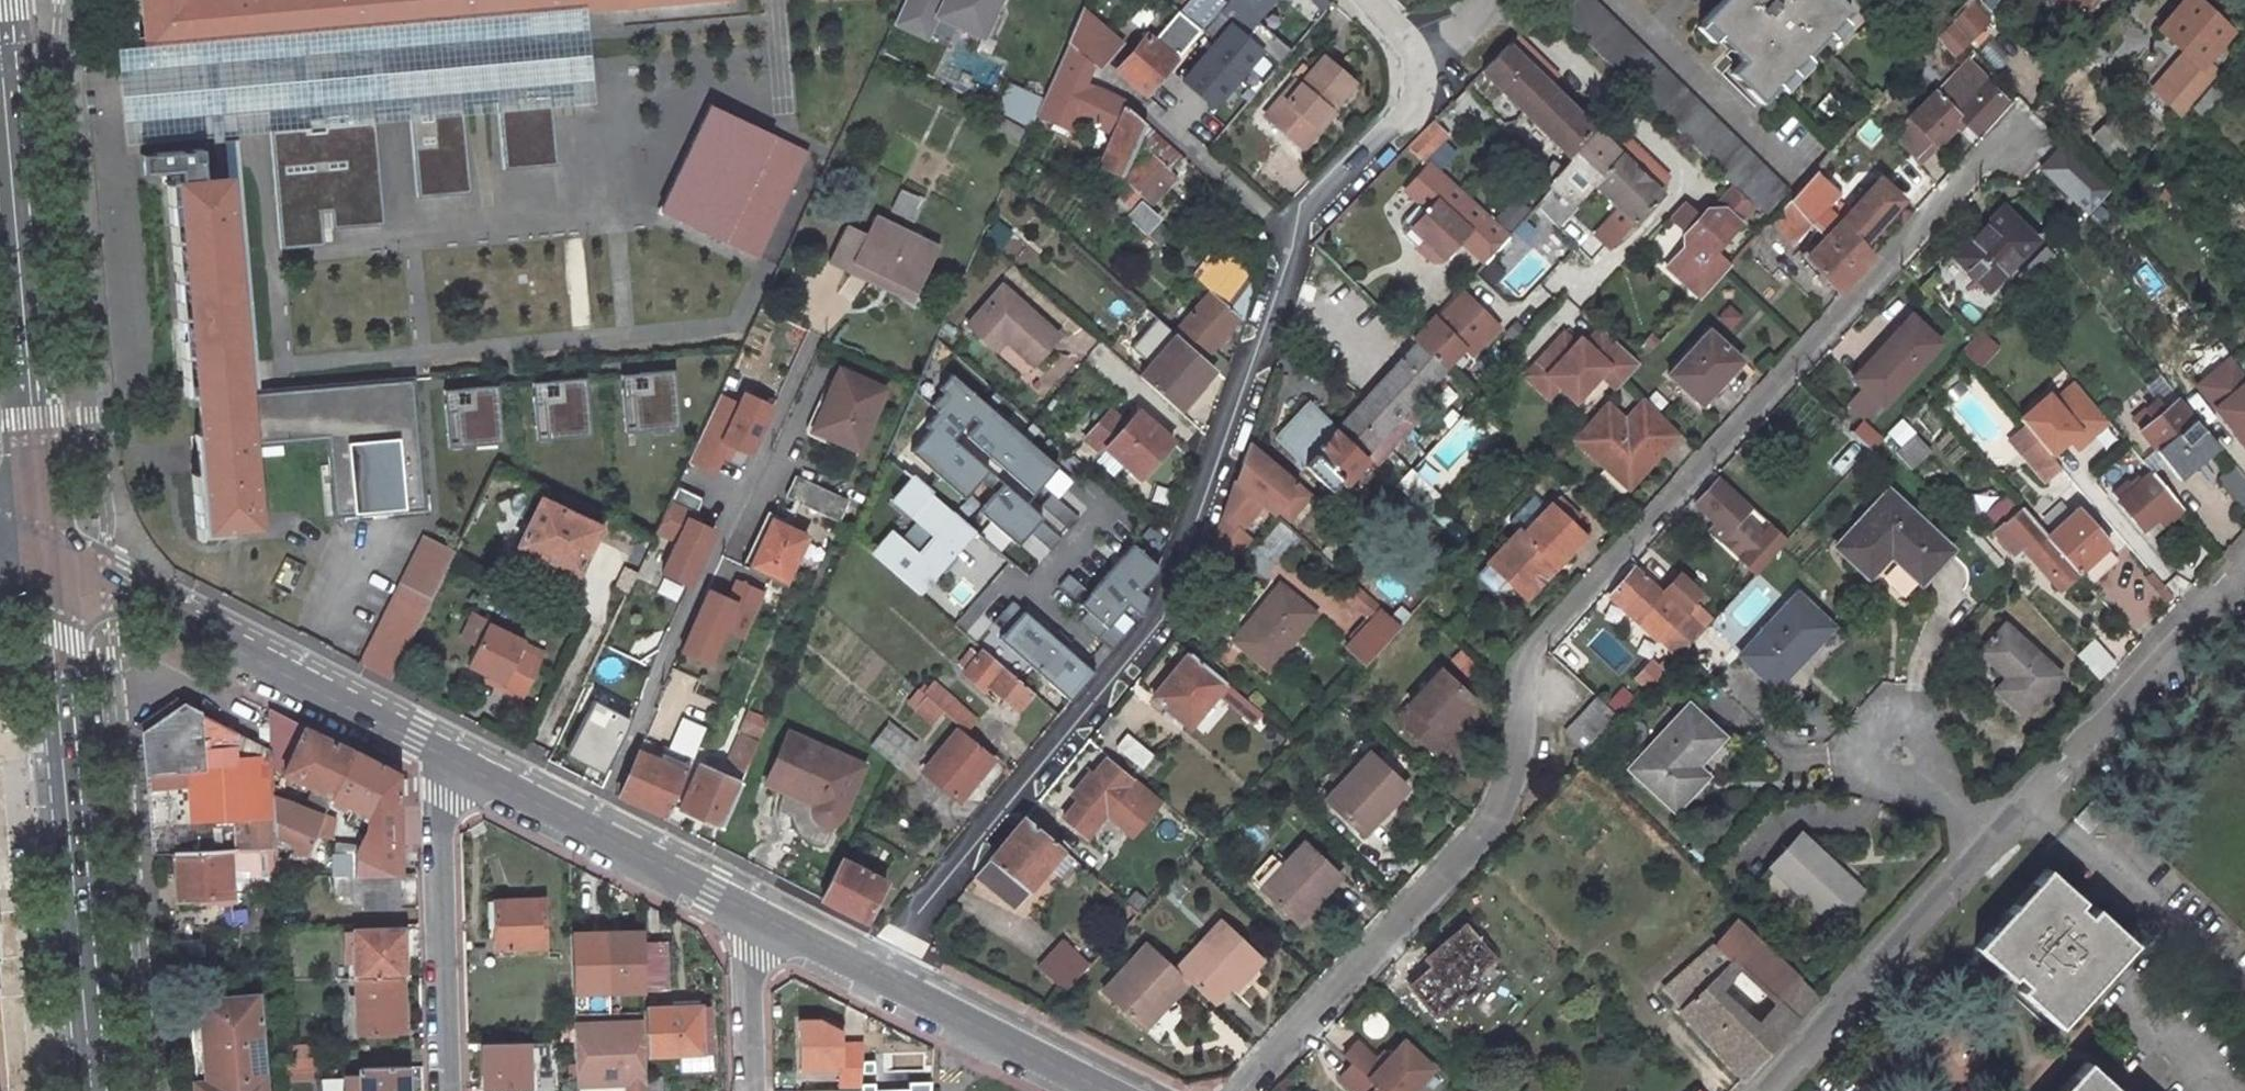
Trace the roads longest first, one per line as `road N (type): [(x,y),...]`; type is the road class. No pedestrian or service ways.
road 1 (residential): [(1241,1090),(1492,818),(1531,651),(2011,137)]
road 2 (residential): [(876,970),(1176,603),(1288,231),(1412,101),(1411,62),(1373,0)]
road 3 (primary): [(71,566),(19,0)]
road 4 (primary): [(23,538),(77,1090)]
road 5 (primary): [(117,1090),(71,566)]
road 6 (tertiary): [(71,566),(454,760)]
road 7 (residential): [(2244,573),(2008,836)]
road 8 (residential): [(2008,836),(1771,1090)]
road 9 (residential): [(454,760),(443,796),(449,1090)]
road 10 (tertiary): [(454,760),(751,907)]
road 11 (primary): [(0,239),(23,538)]
road 12 (tertiary): [(876,970),(1113,1090)]
road 13 (residential): [(751,907),(752,1090)]
road 14 (residential): [(2008,836),(1869,729)]
road 15 (tertiary): [(751,907),(876,970)]

